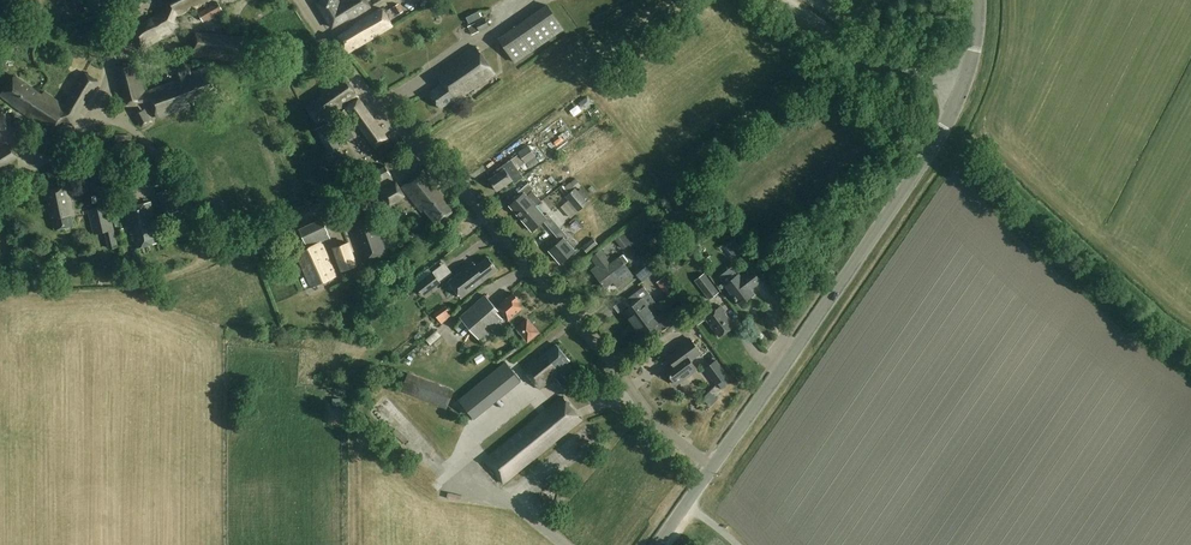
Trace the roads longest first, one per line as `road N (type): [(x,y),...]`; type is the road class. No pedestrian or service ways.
road 1 (tertiary): [(657,544),(926,157),(967,78),(979,0)]

